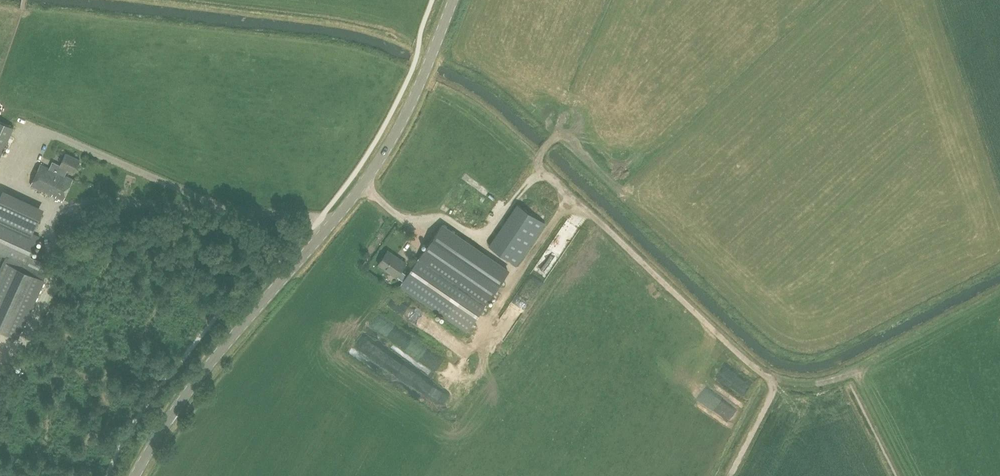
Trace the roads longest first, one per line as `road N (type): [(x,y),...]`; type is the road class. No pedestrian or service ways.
road 1 (secondary): [(136,475),(226,338),(370,178),(409,112),(454,0)]

